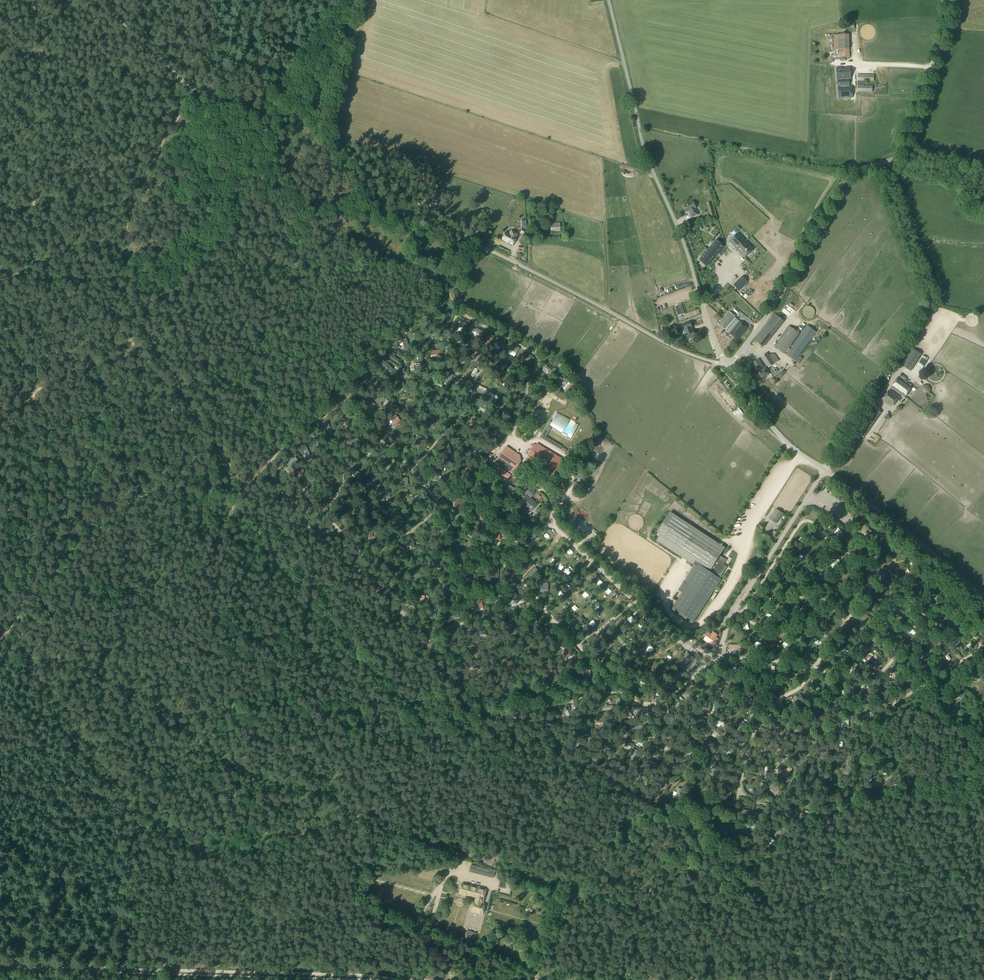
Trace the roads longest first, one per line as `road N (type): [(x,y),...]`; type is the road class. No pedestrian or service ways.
road 1 (track): [(611,684),(411,469),(470,404),(513,432),(532,486)]
road 2 (unclassified): [(729,364),(769,313),(843,182),(904,149),(948,0)]
road 3 (track): [(244,488),(155,351),(204,359),(246,354),(302,324),(328,233)]
road 4 (unclassified): [(729,364),(648,158),(608,0)]
road 5 (track): [(657,808),(708,729),(718,656),(676,637),(552,522)]
road 6 (track): [(983,940),(685,945),(680,913)]
road 7 (track): [(190,89),(140,186),(108,280),(74,279),(39,264),(0,280)]
road 8 (track): [(713,662),(662,703),(639,703),(611,684),(530,712),(484,714),(466,706),(427,712)]
road 9 (track): [(718,656),(812,666),(868,686),(936,613),(983,647)]
road 10 (track): [(428,844),(351,820),(241,853),(140,823)]
road 11 (track): [(22,657),(93,671),(150,703),(199,746),(116,795)]
road 12 (track): [(411,469),(383,439),(346,469),(325,507),(330,521),(371,563),(444,510)]
road 13 (track): [(244,488),(448,278)]
road 14 (track): [(532,486),(554,506),(552,522),(490,609),(438,628),(466,706)]
road 15 (track): [(427,712),(375,678),(222,508)]
road 16 (track): [(936,613),(880,574),(843,624),(786,564),(815,522)]
road 17 (track): [(680,913),(568,893),(428,844)]
road 18 (track): [(201,496),(153,493),(106,521),(57,565),(4,638)]
road 19 (unclassified): [(729,364),(667,344),(498,254)]
road 20 (track): [(983,795),(864,804),(752,869)]
road 21 (track): [(777,701),(820,729),(849,731),(983,648)]
road 22 (track): [(140,823),(4,638)]
road 23 (residential): [(718,656),(732,609),(825,469)]
road 24 (track): [(535,979),(571,898),(619,851),(635,819),(657,808)]
road 25 (track): [(328,233),(294,217),(245,114),(190,89)]
road 26 (track): [(508,430),(537,359),(457,312),(448,278)]
road 27 (unclassified): [(983,598),(825,469)]
road 28 (track): [(0,45),(39,61),(110,65),(190,89)]
road 29 (track): [(657,808),(597,771),(479,726)]
road 30 (track): [(737,836),(741,779),(756,728),(809,670)]
road 31 (track): [(199,746),(229,706),(305,684),(339,637)]
road 32 (track): [(199,746),(239,775),(327,797),(360,820)]
road 33 (track): [(320,124),(228,0)]
road 34 (track): [(140,823),(120,973)]
road 35 (unclassified): [(825,469),(787,443),(729,364)]
road 36 (track): [(976,868),(835,865)]
road 37 (track): [(975,800),(976,939)]
road 38 (track): [(371,184),(392,206),(490,251)]
road 39 (track): [(320,124),(355,0)]
road 40 (track): [(479,726),(428,844)]
road 41 (track): [(328,233),(448,278)]

